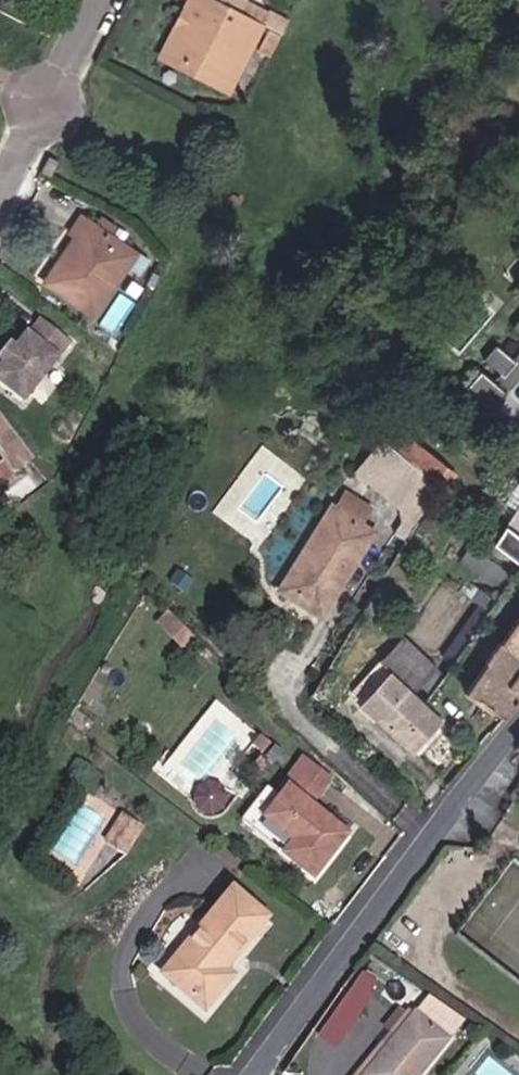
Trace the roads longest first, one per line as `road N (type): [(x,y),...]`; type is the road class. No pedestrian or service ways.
road 1 (residential): [(261,1074),(518,734)]

